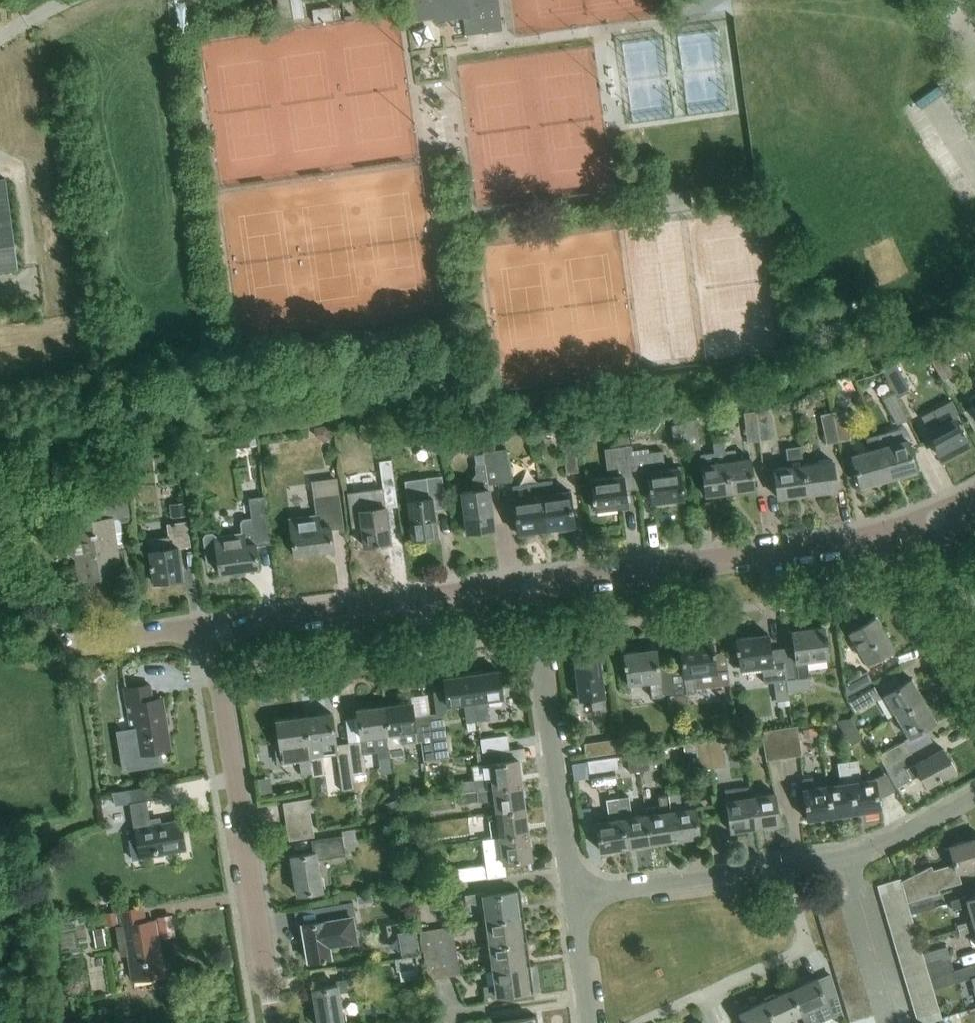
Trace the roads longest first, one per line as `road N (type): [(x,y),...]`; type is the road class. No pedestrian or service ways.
road 1 (residential): [(573,899),(852,858),(974,798)]
road 2 (unclassified): [(275,1022),(210,626)]
road 3 (unclassified): [(533,586),(867,539)]
road 4 (unclassified): [(210,626),(533,586)]
road 5 (residential): [(573,899),(533,586)]
road 6 (track): [(0,840),(86,819),(75,644)]
road 7 (residential): [(974,723),(867,539)]
road 8 (residential): [(75,644),(210,626)]
road 9 (residential): [(589,1022),(573,899)]

